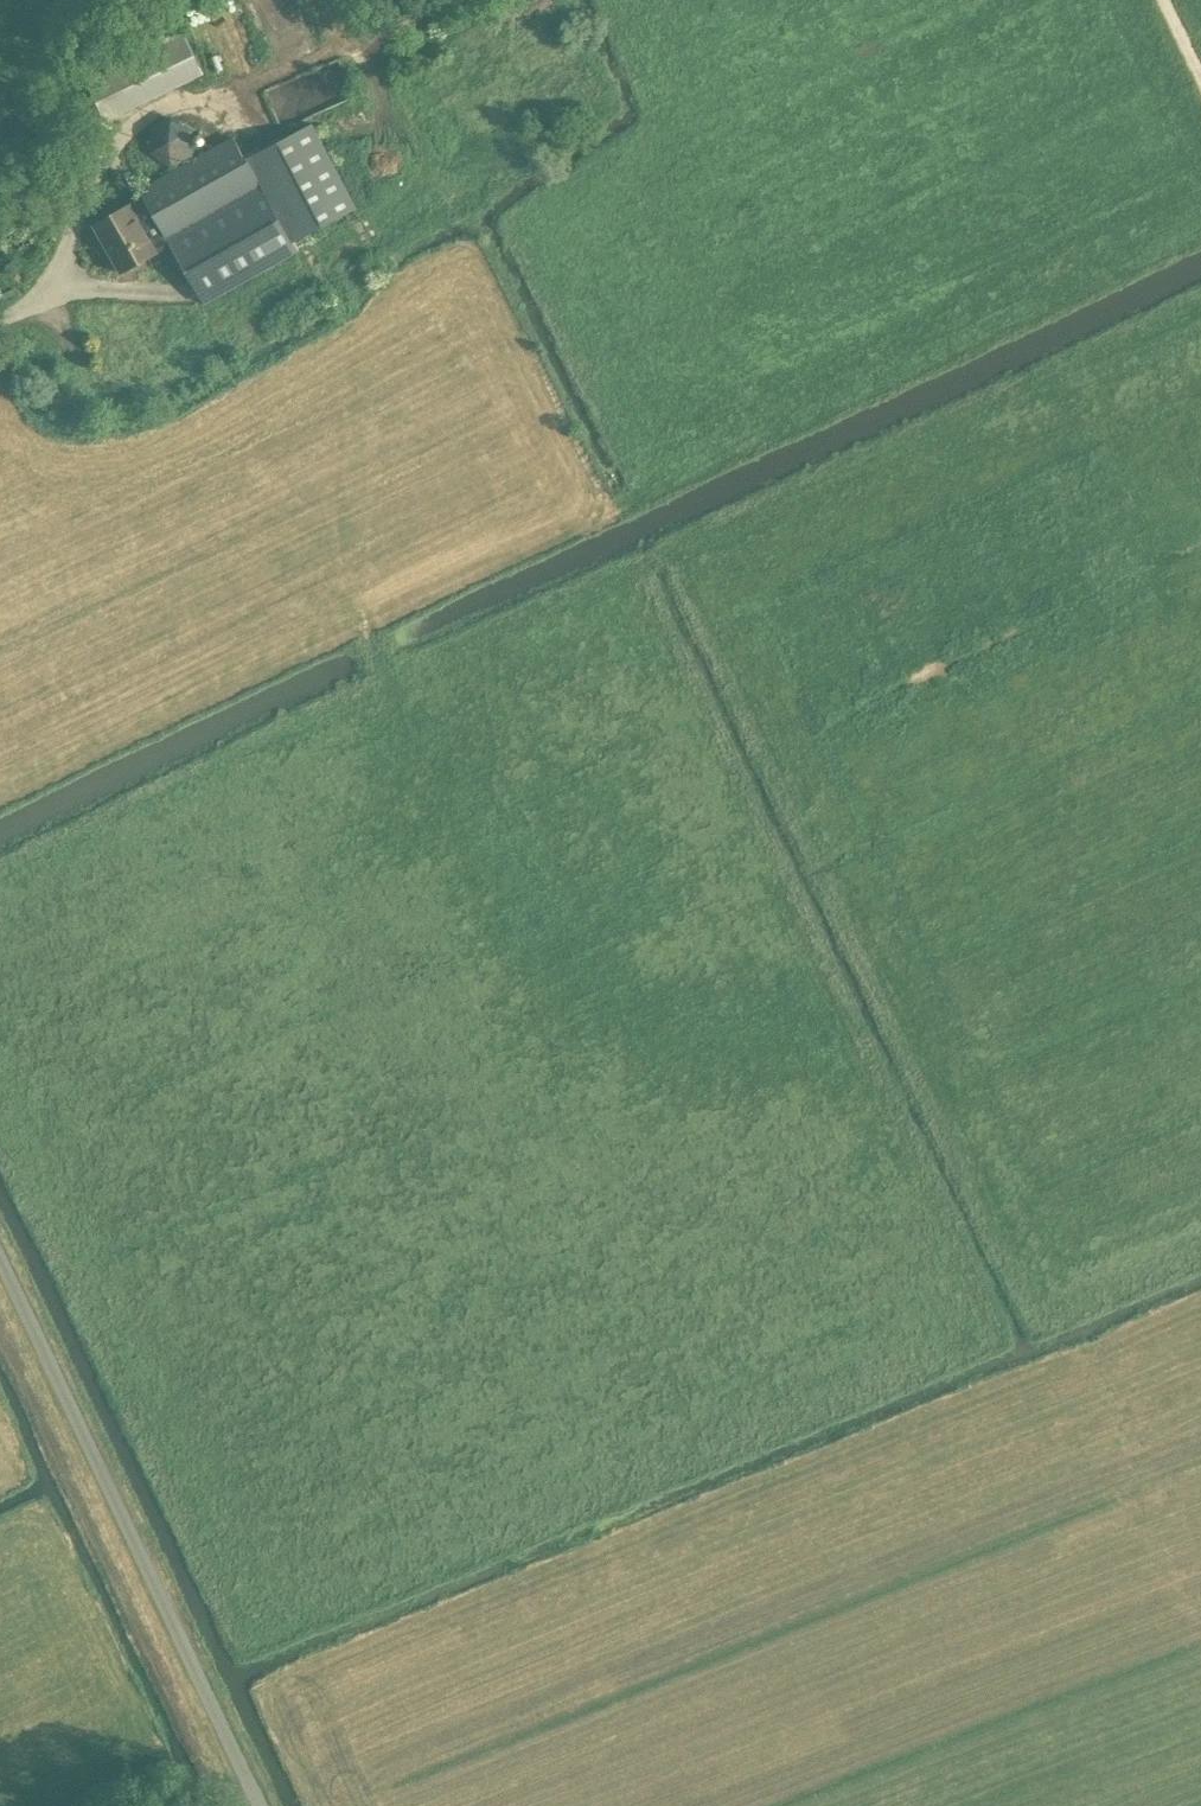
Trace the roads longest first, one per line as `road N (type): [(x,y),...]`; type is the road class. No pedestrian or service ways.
road 1 (unclassified): [(260,1805),(0,1258)]

